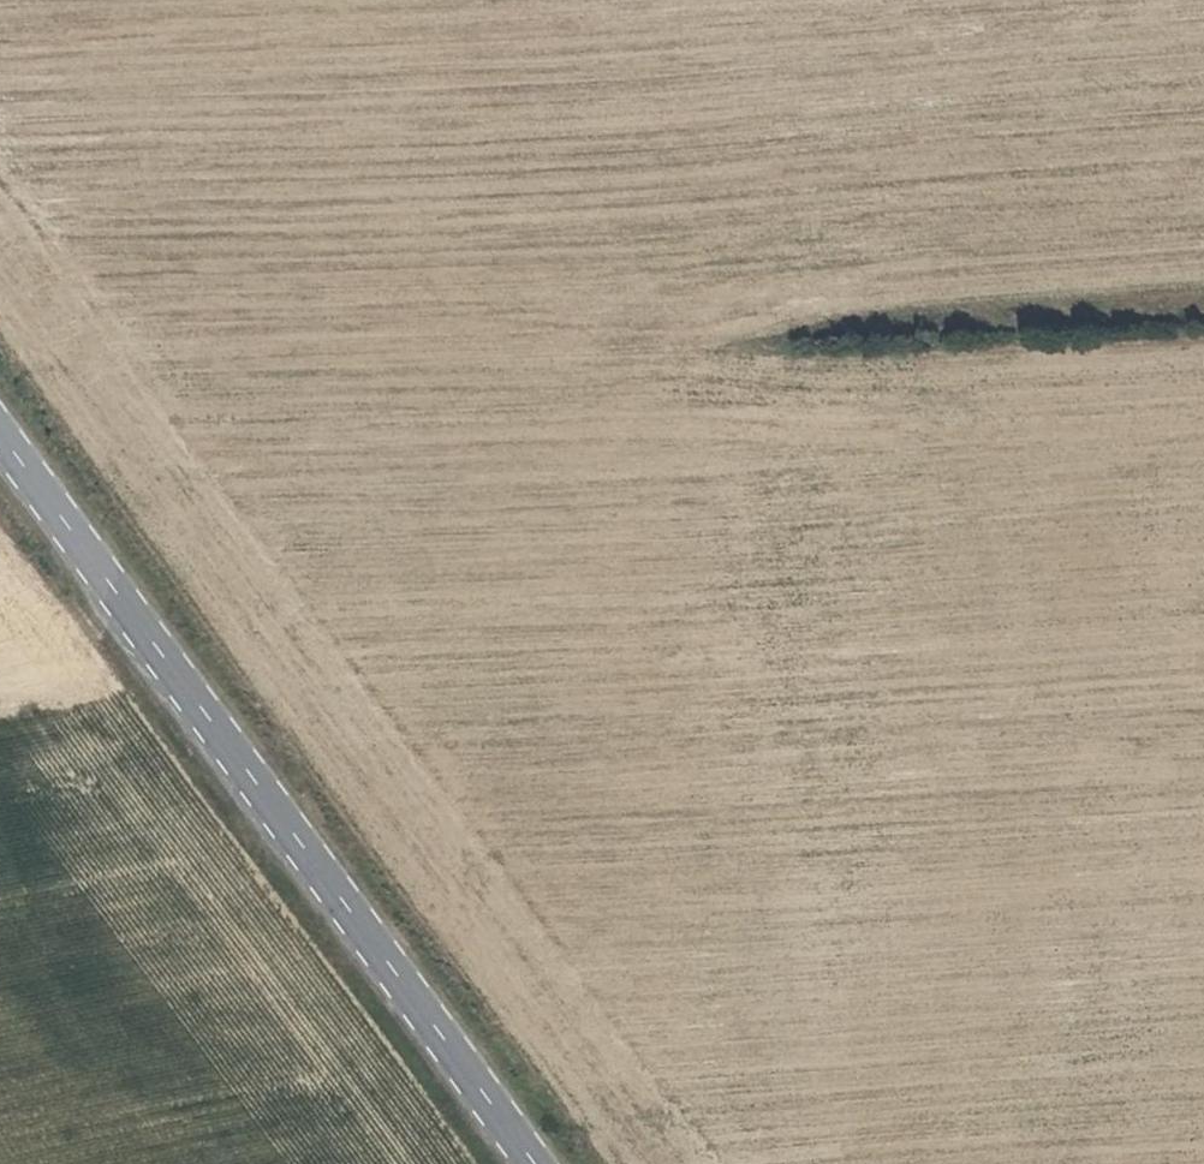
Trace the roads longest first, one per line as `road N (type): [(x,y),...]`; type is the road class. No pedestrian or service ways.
road 1 (tertiary): [(535,1163),(0,420)]

